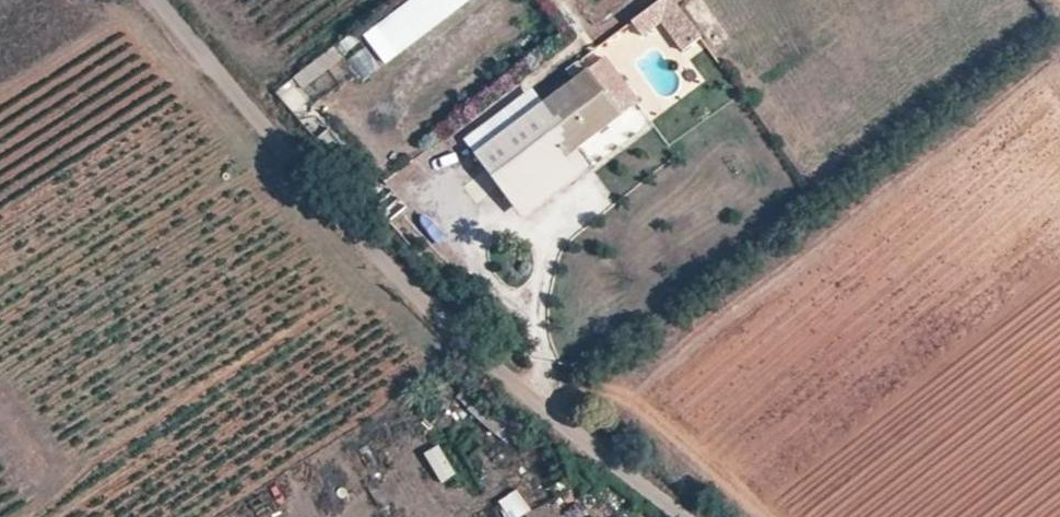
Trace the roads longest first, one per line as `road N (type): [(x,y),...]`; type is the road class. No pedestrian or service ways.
road 1 (unclassified): [(154,0),(392,268),(547,412),(680,516)]

